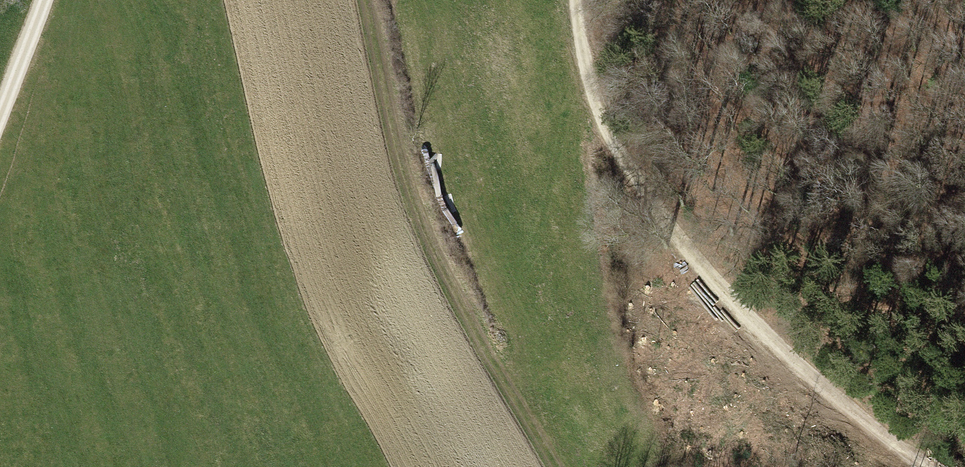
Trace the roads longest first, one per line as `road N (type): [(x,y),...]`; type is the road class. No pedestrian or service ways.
road 1 (track): [(927,466),(809,387),(690,267),(617,153),(590,89),(575,0)]
road 2 (track): [(372,0),(405,162),(461,307),(561,466)]
road 3 (track): [(46,0),(0,125)]

